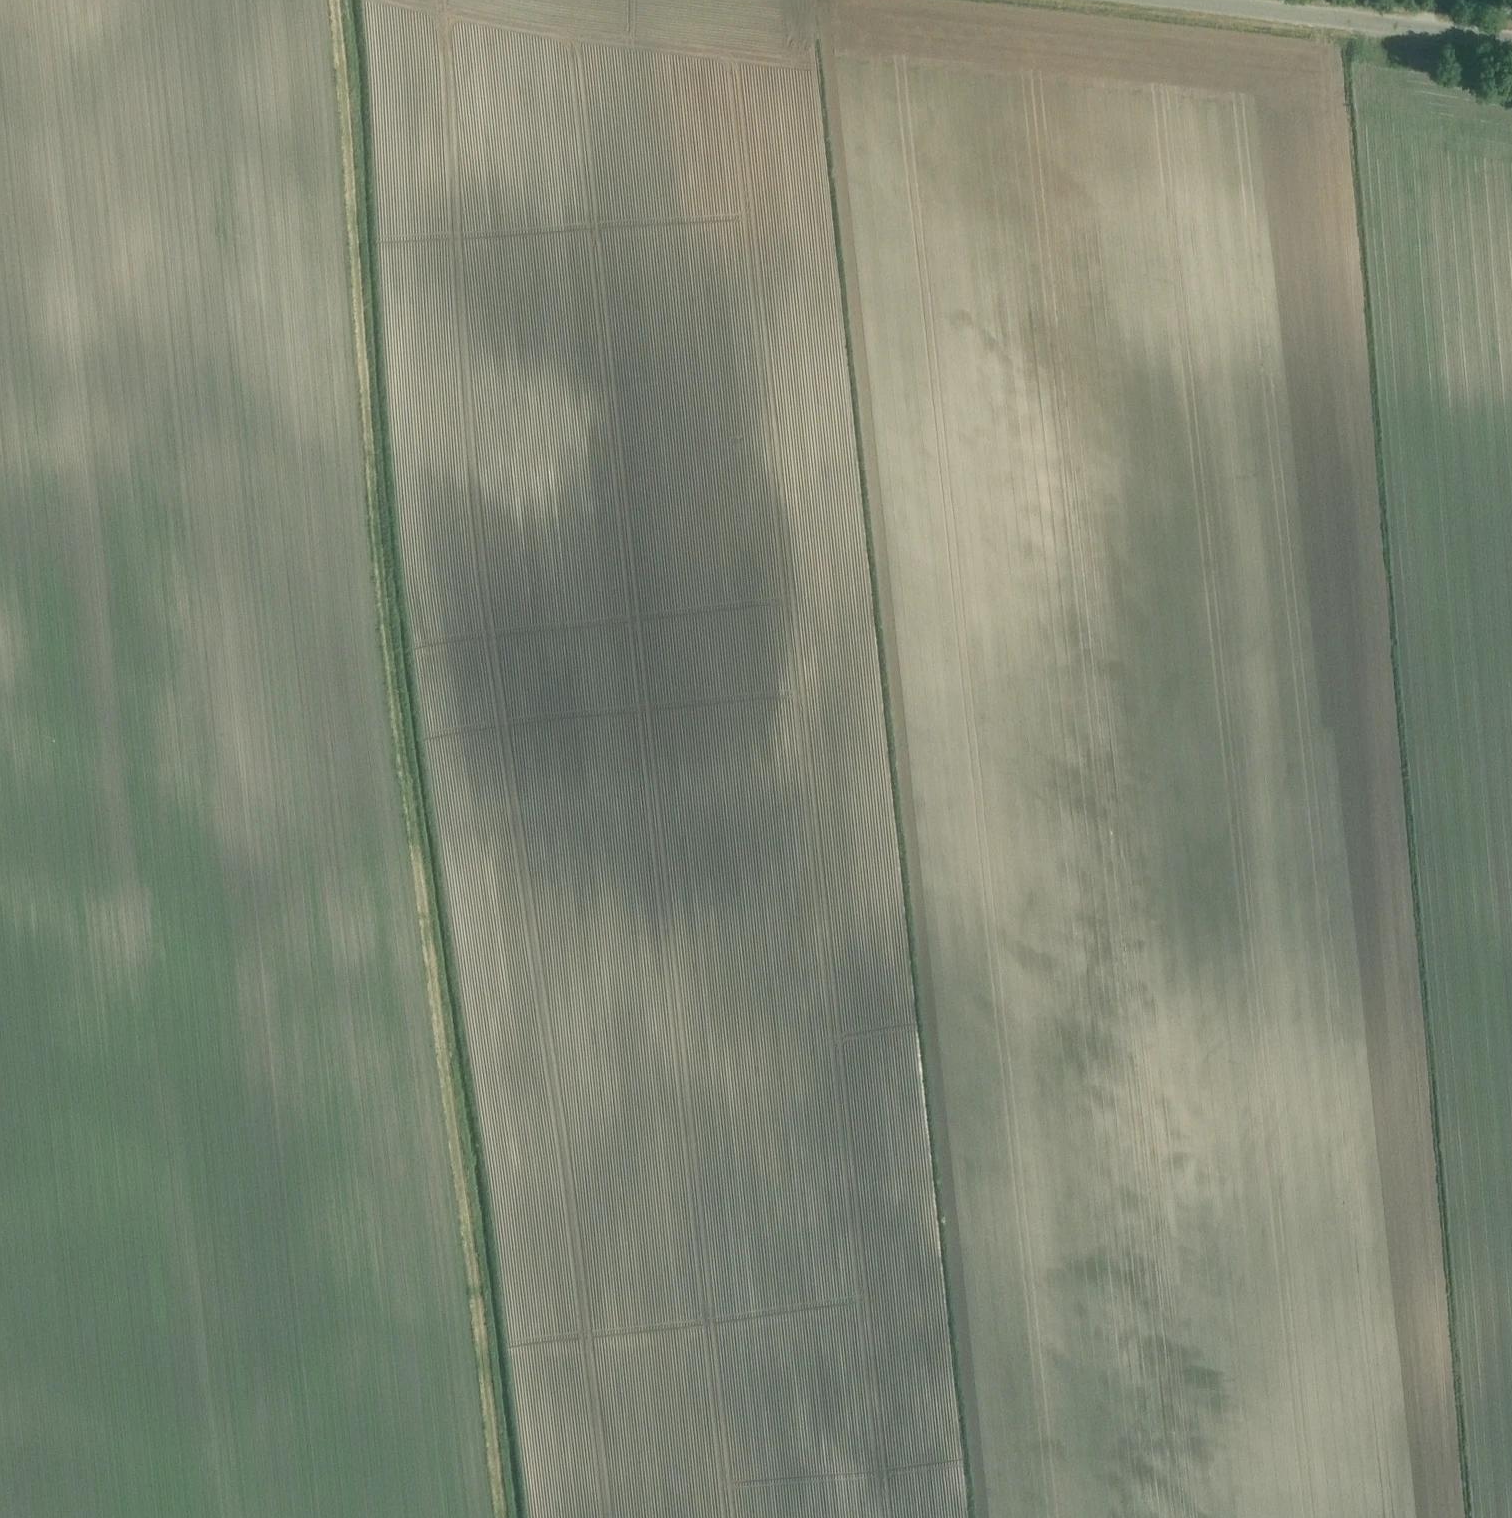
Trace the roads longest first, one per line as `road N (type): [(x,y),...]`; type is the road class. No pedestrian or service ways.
road 1 (unclassified): [(1173,0),(1511,39)]

